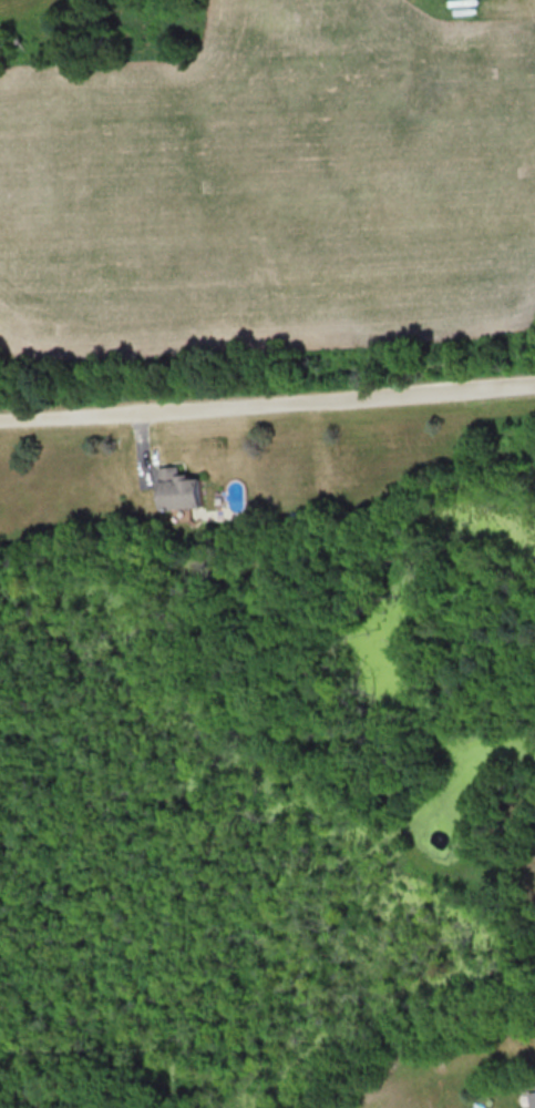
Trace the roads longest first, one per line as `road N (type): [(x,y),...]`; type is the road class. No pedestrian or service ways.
road 1 (residential): [(534,382),(346,401),(0,419)]

